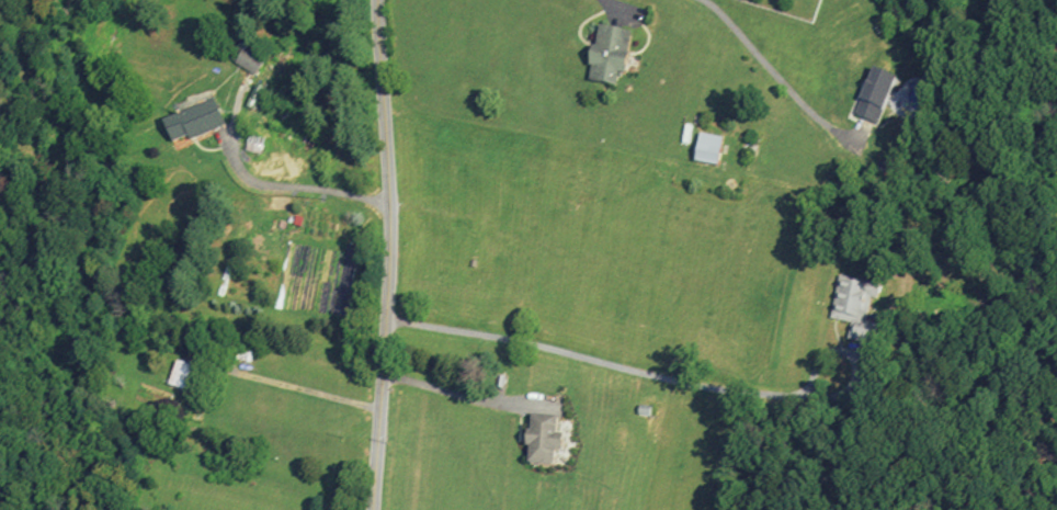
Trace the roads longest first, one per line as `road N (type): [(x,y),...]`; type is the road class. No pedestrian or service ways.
road 1 (secondary): [(372,509),(389,238),(377,0)]

